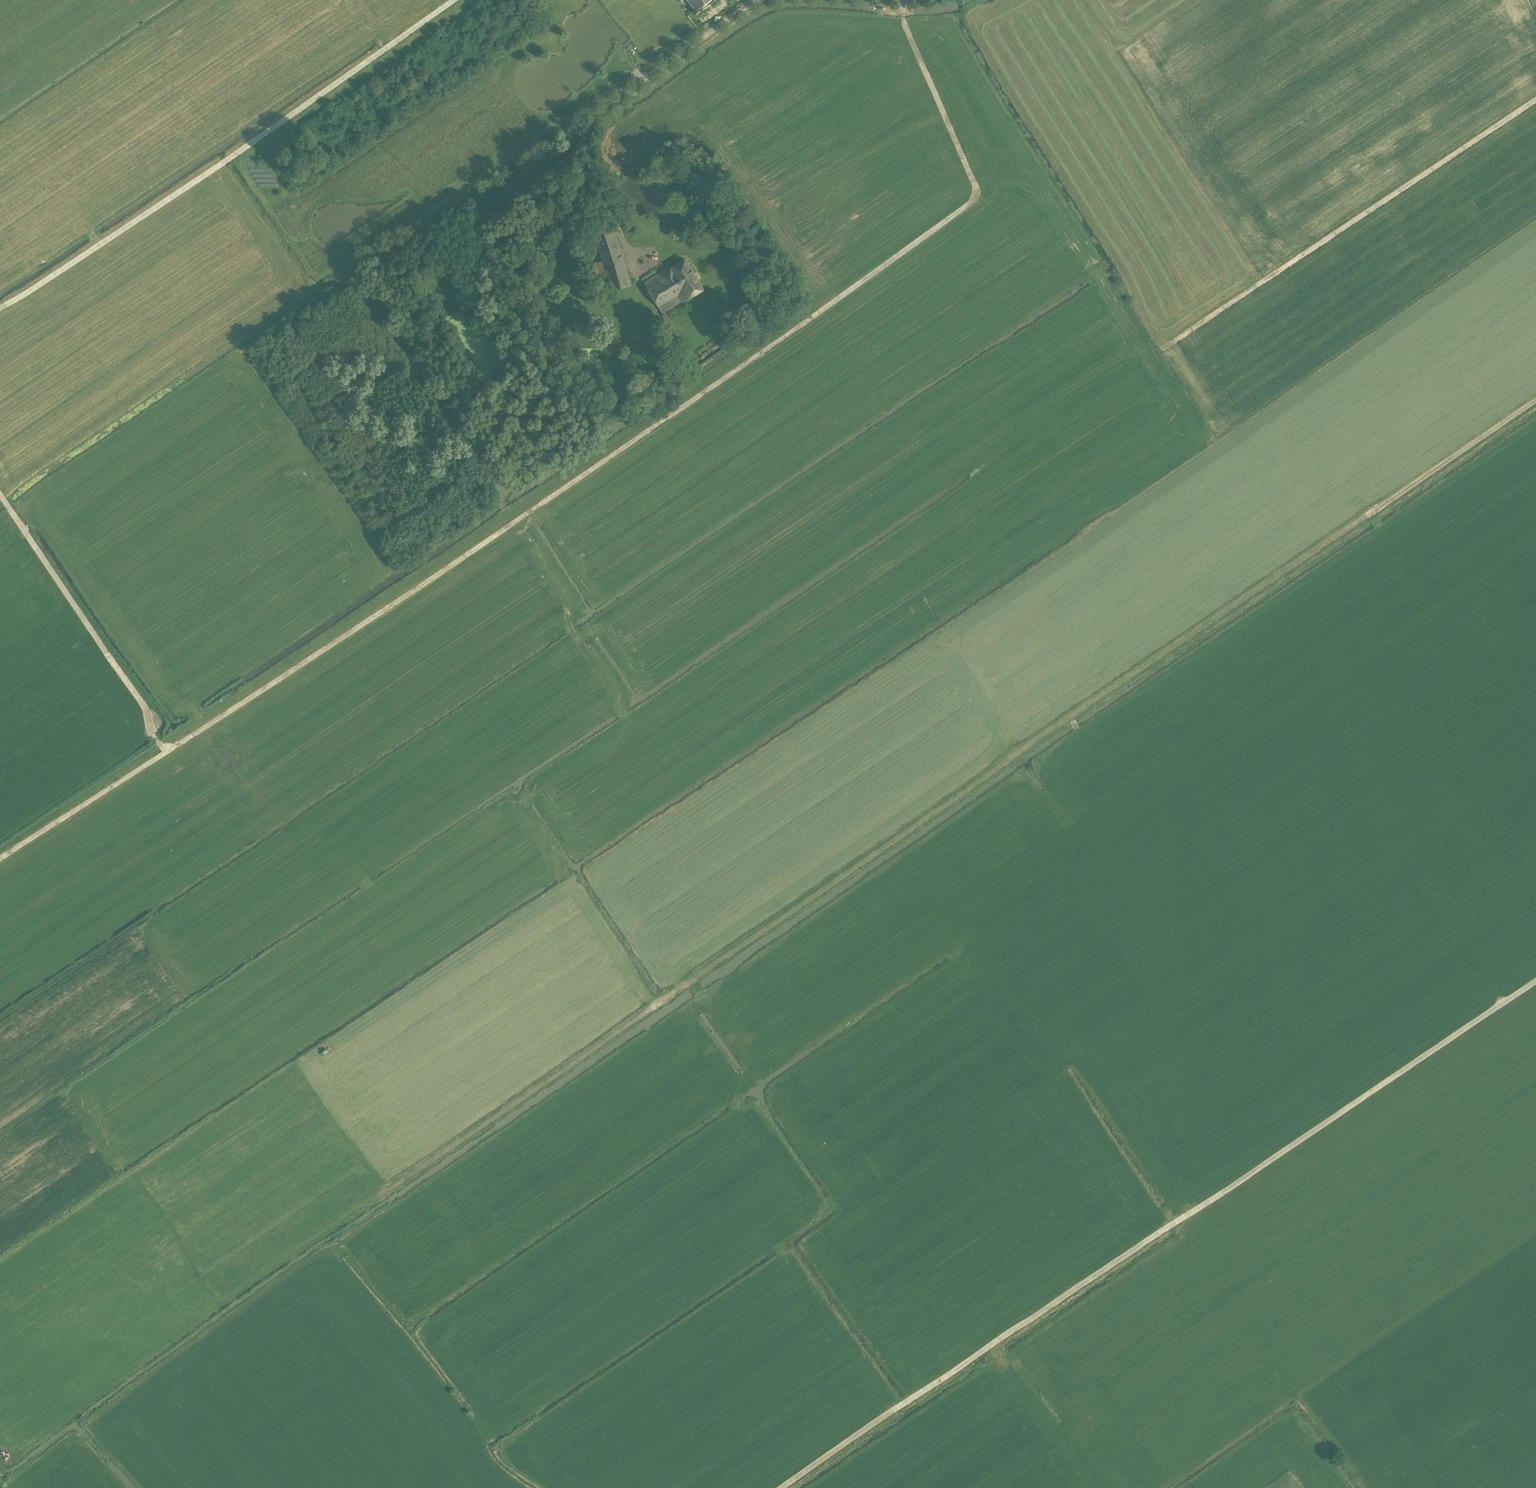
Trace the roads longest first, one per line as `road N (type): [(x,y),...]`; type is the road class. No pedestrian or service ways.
road 1 (track): [(383,1196),(1535,401)]
road 2 (track): [(0,860),(552,497),(975,202),(904,23),(905,0)]
road 3 (track): [(782,1487),(1535,981)]
road 4 (track): [(1056,417),(1535,99)]
road 5 (track): [(455,0),(0,311)]
road 6 (track): [(0,496),(167,752)]

